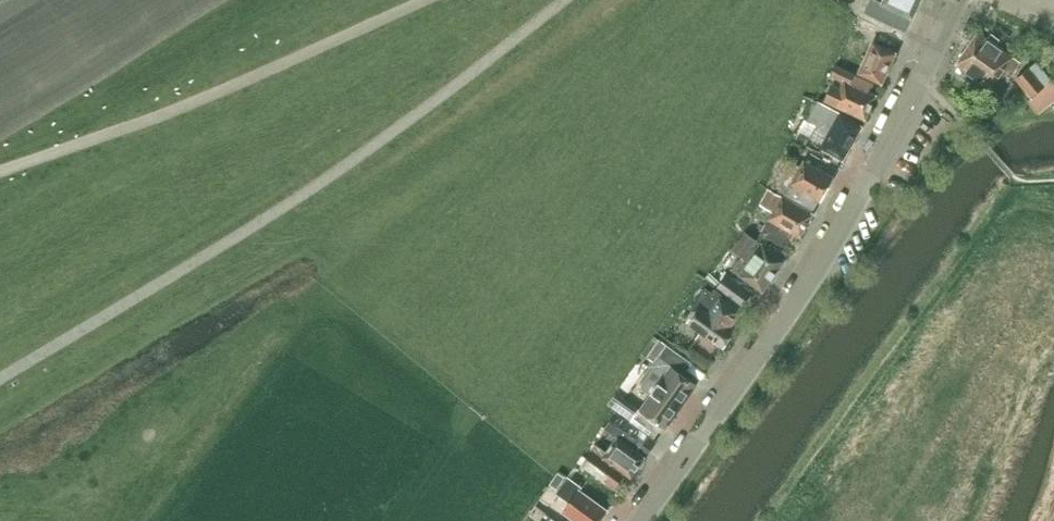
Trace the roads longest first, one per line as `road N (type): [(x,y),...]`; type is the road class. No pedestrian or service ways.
road 1 (unclassified): [(0,388),(243,241),(562,0)]
road 2 (tertiary): [(641,520),(825,260),(953,0)]

